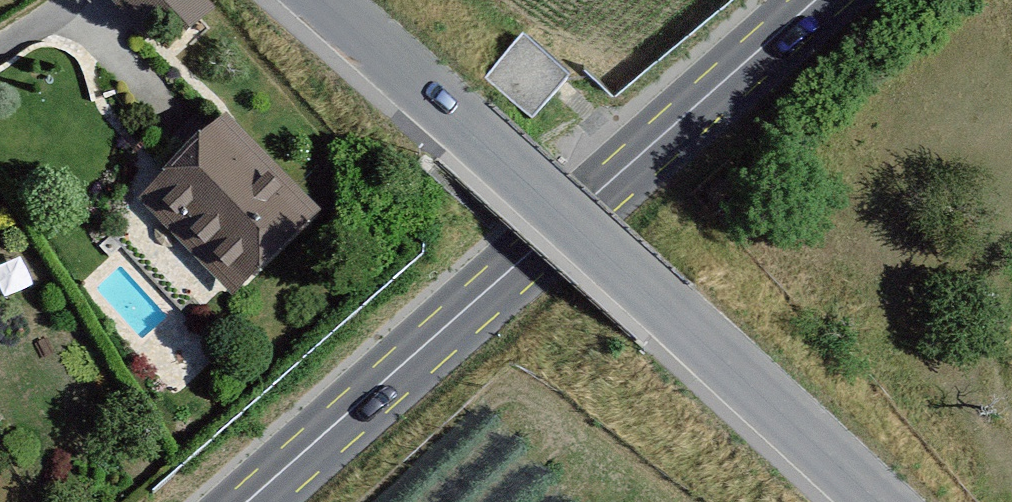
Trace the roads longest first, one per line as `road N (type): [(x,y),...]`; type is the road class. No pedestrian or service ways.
road 1 (secondary): [(809,0),(246,501)]
road 2 (unclassified): [(875,501),(319,0)]

